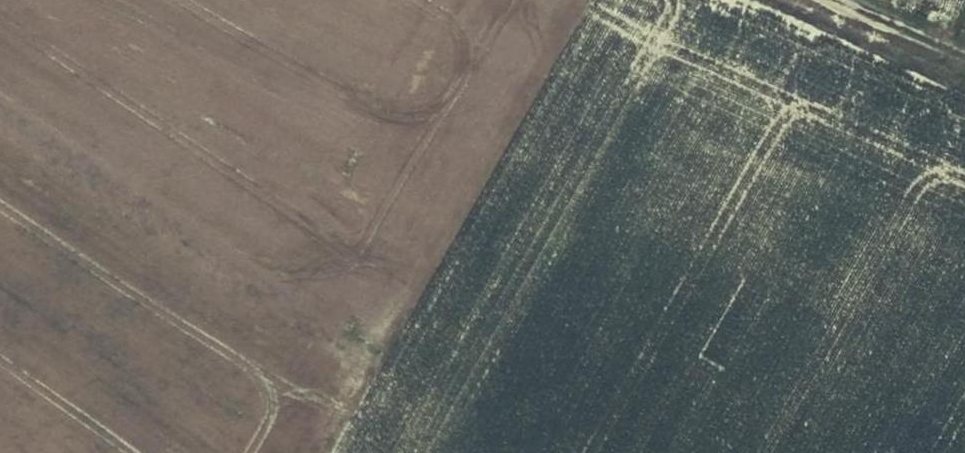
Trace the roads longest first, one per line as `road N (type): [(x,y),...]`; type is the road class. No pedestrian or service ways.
road 1 (track): [(964,57),(831,0)]

